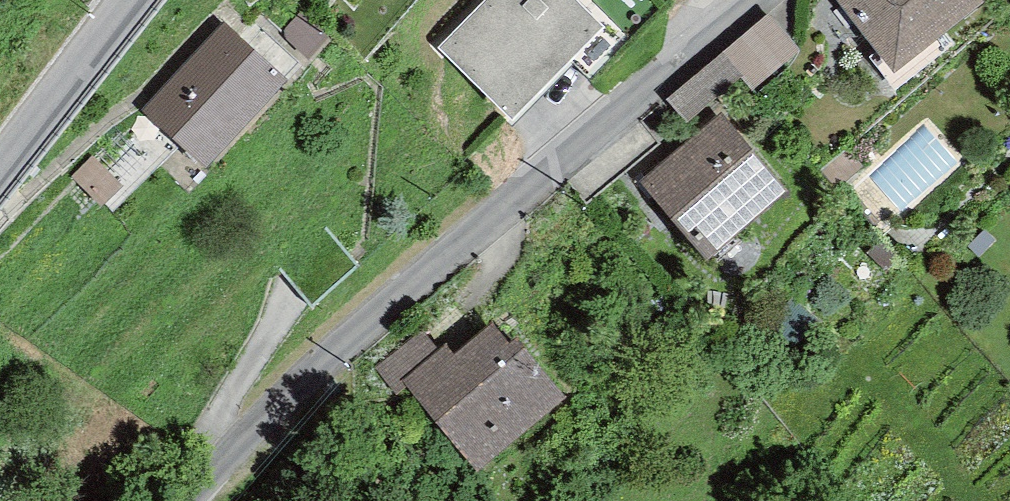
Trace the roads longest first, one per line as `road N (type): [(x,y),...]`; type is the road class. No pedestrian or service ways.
road 1 (residential): [(196,500),(327,358),(748,0)]
road 2 (tertiary): [(133,0),(0,167)]

